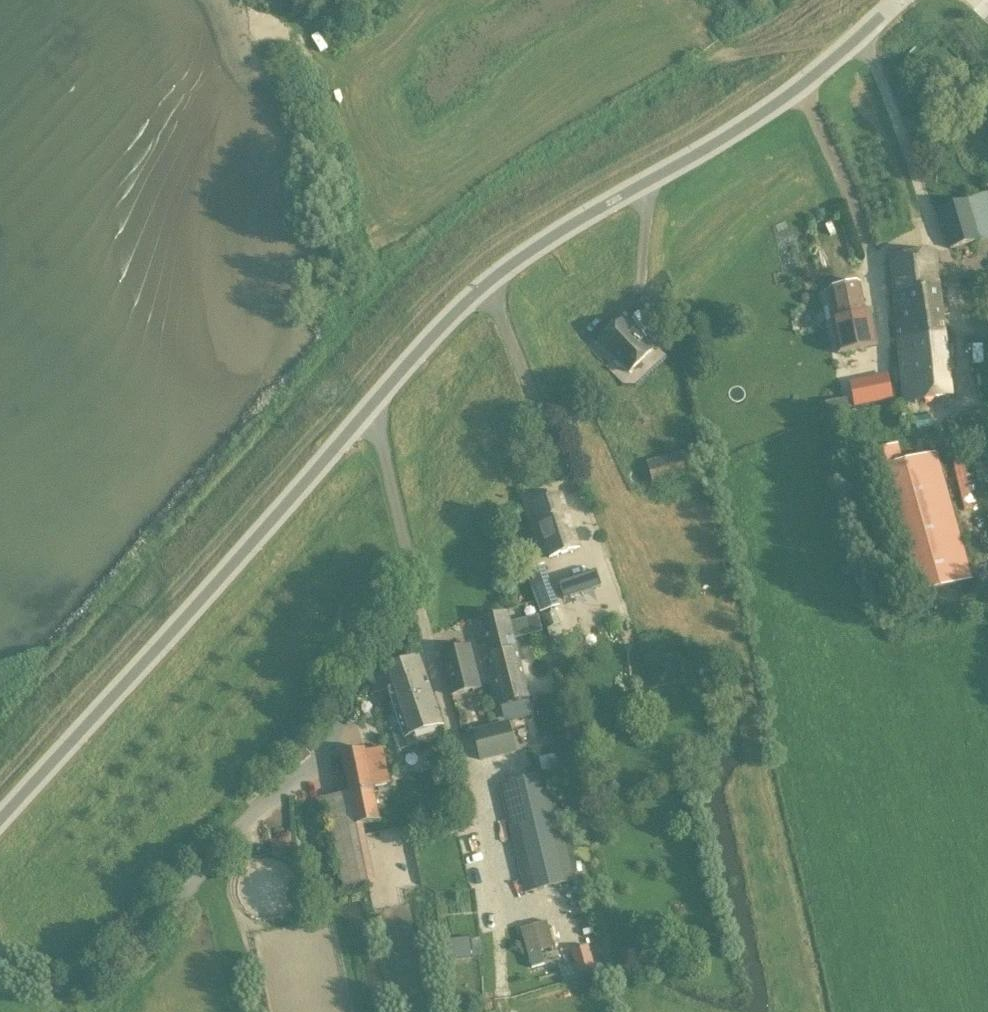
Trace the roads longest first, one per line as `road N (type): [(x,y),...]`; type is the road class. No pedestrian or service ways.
road 1 (tertiary): [(0,820),(448,325),(539,253),(831,67),(904,0)]
road 2 (track): [(305,94),(398,101),(455,79),(560,13),(589,5)]
road 3 (track): [(585,0),(722,63),(859,42)]

